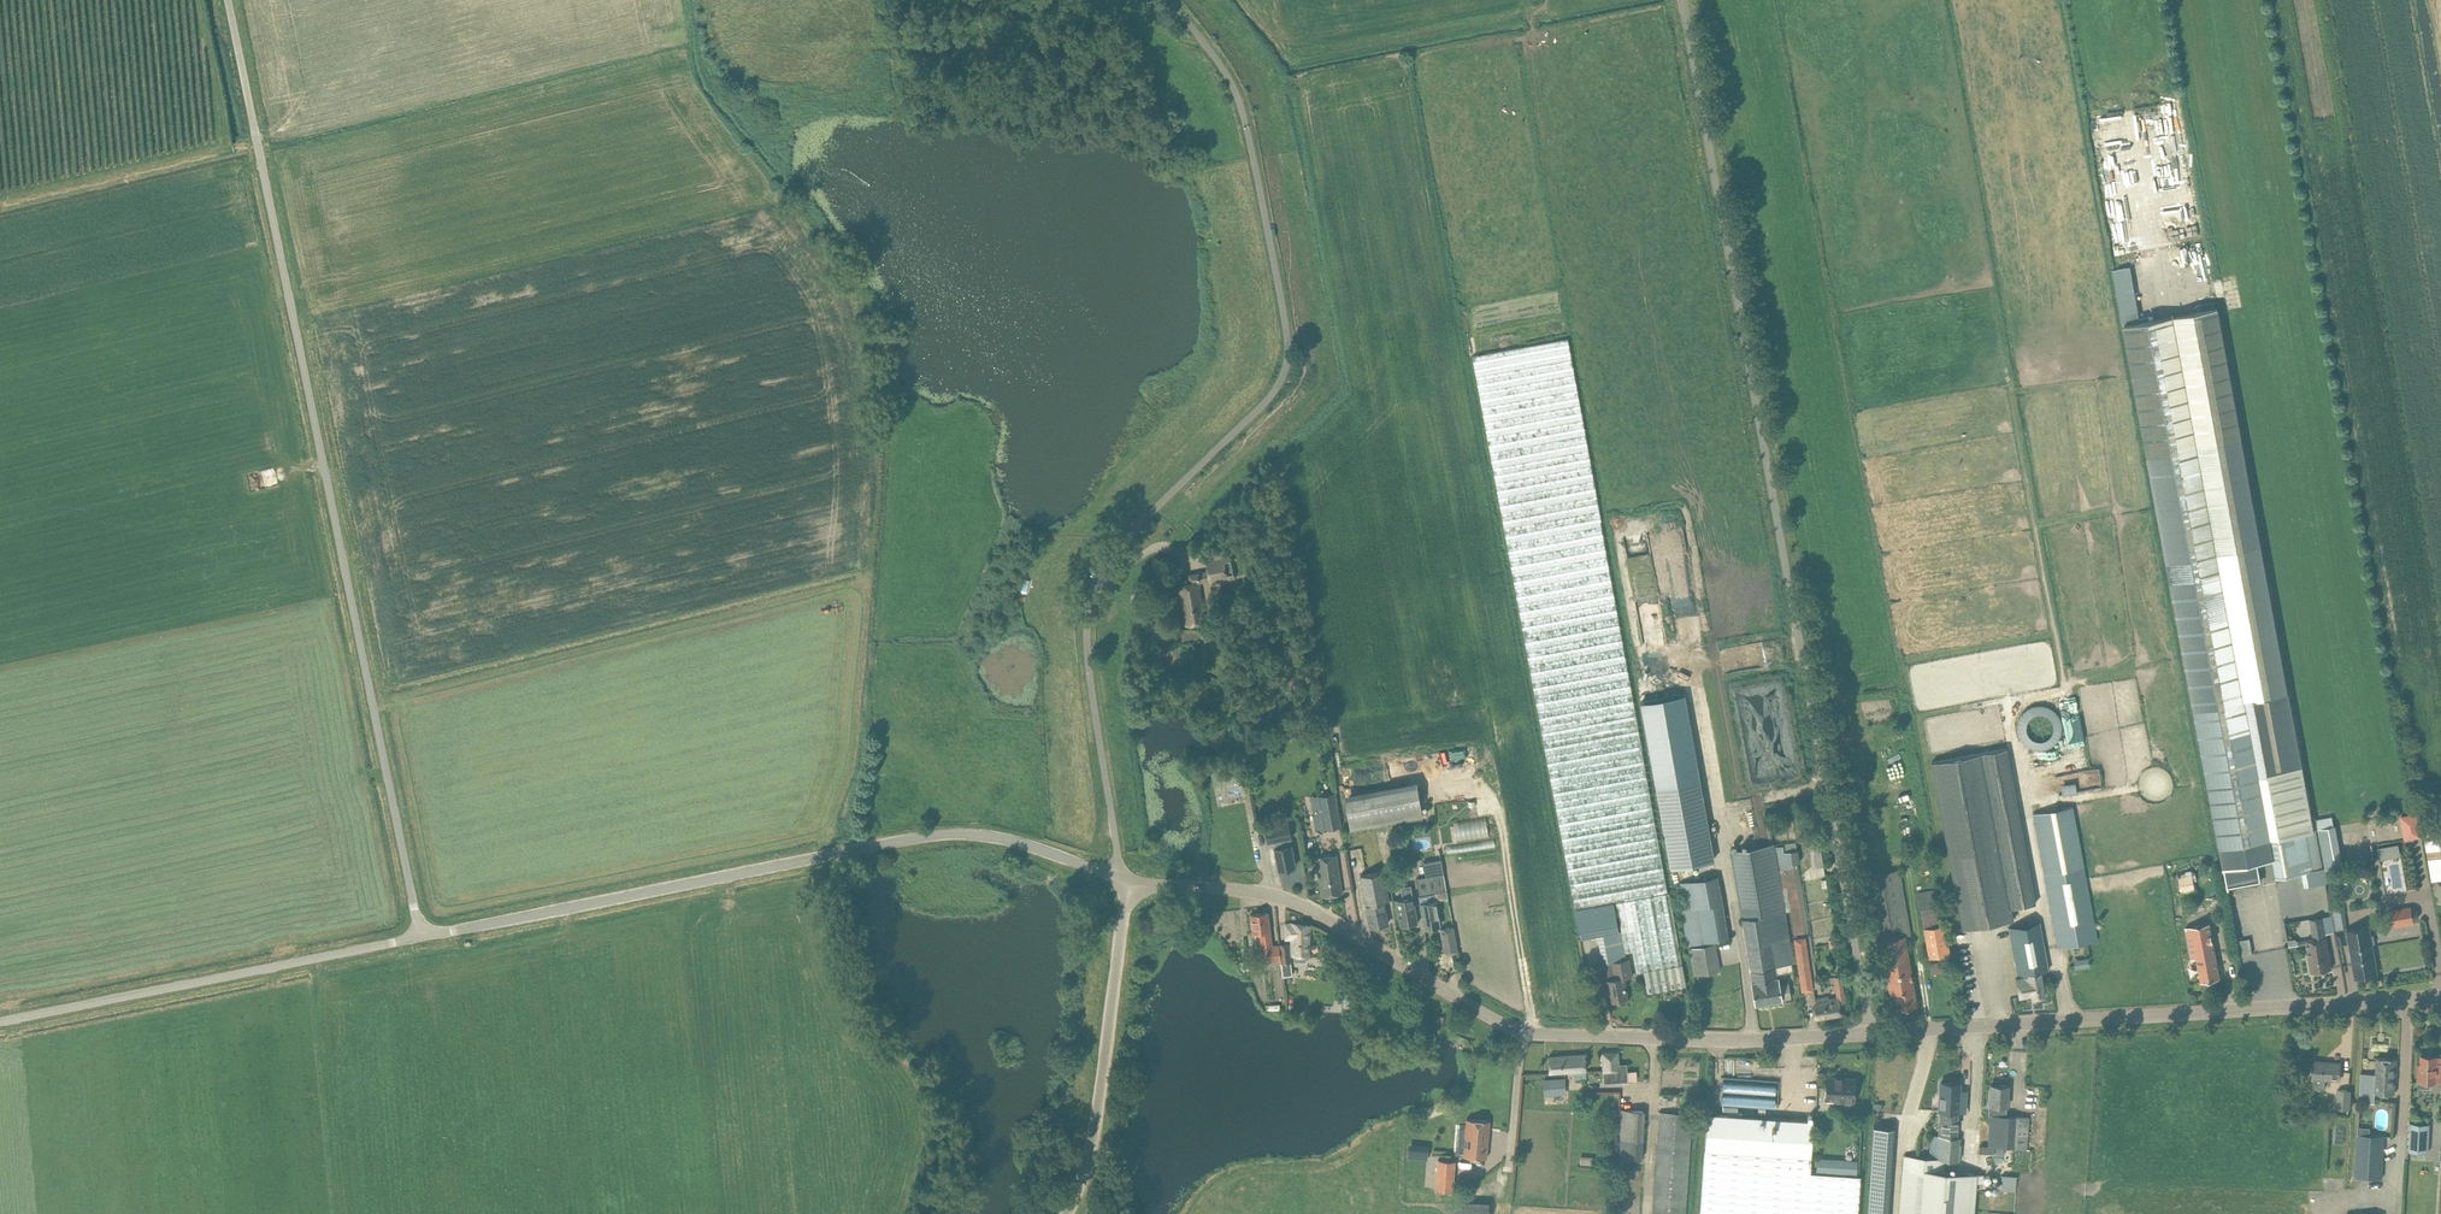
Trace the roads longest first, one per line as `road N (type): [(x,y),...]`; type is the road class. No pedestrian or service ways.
road 1 (unclassified): [(1870,1034),(1682,0)]
road 2 (unclassified): [(1122,878),(1092,693),(1089,605),(1122,542),(1275,393),(1287,362),(1242,108),(1226,72),(1170,0)]
road 3 (unclassified): [(420,937),(228,0)]
road 4 (unclassified): [(420,937),(950,833),(1017,843),(1122,878)]
road 5 (unclassified): [(1870,1034),(2440,997)]
road 6 (unclassified): [(1533,1035),(1287,900),(1122,878)]
road 7 (unclassified): [(0,1021),(420,937)]
road 8 (unclassified): [(1066,1213),(1095,1129),(1122,878)]
road 9 (unclassified): [(1533,1035),(1716,1041),(1870,1034)]

